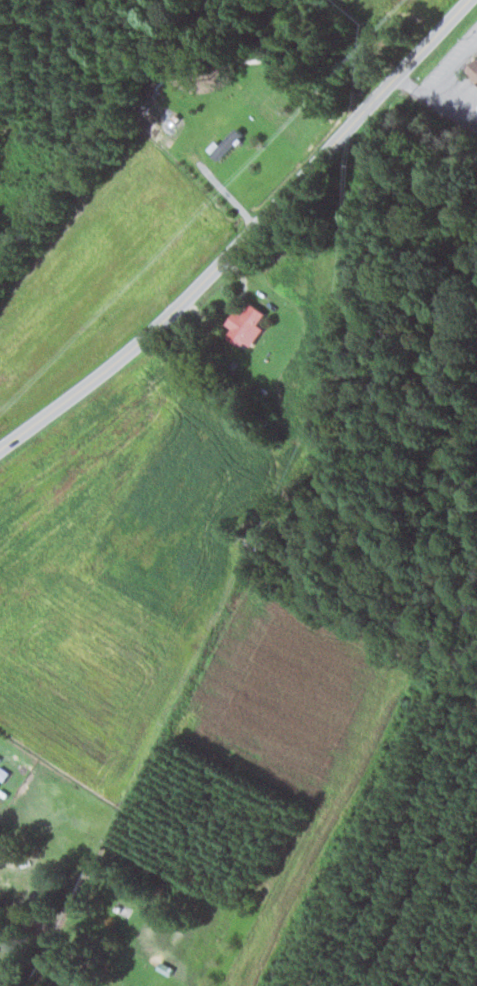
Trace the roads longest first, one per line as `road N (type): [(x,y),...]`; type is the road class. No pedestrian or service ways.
road 1 (secondary): [(0,451),(153,335),(471,0)]

